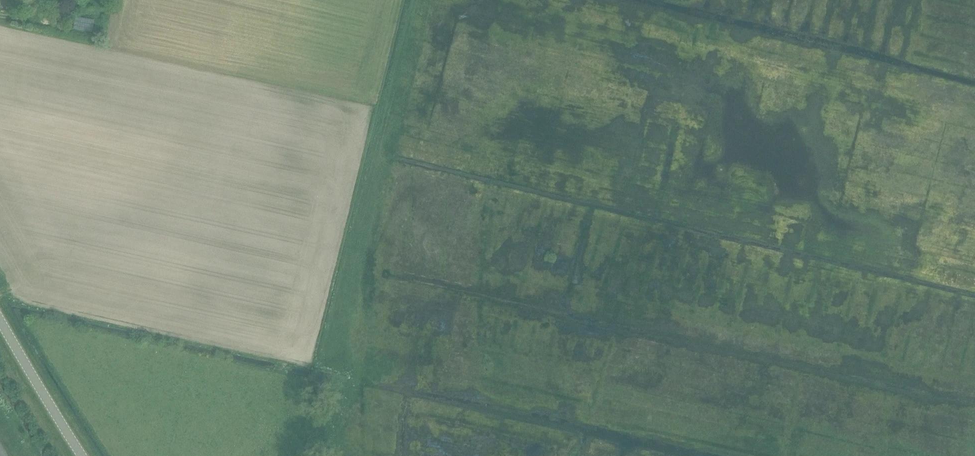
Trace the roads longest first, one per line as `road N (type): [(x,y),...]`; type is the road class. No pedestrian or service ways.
road 1 (unclassified): [(82,455),(0,318)]

